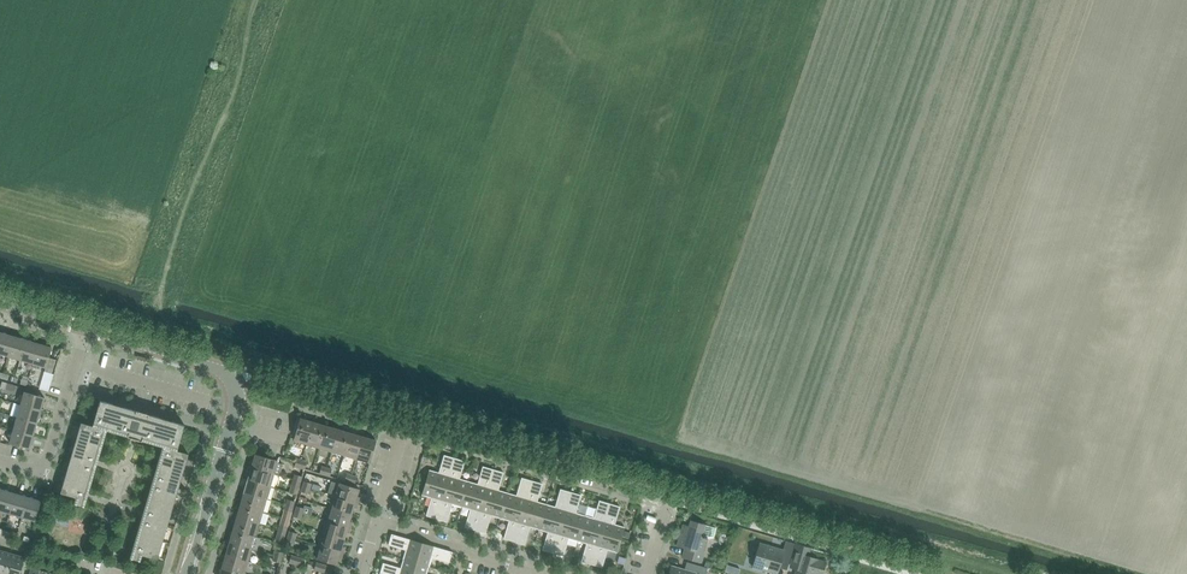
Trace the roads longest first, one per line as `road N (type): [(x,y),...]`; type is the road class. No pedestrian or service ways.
road 1 (tertiary): [(188,573),(236,411),(233,386),(214,368),(83,329)]
road 2 (residential): [(645,573),(666,498),(408,421)]
road 3 (residential): [(0,462),(41,474),(83,329)]
road 4 (residential): [(534,573),(379,518)]

